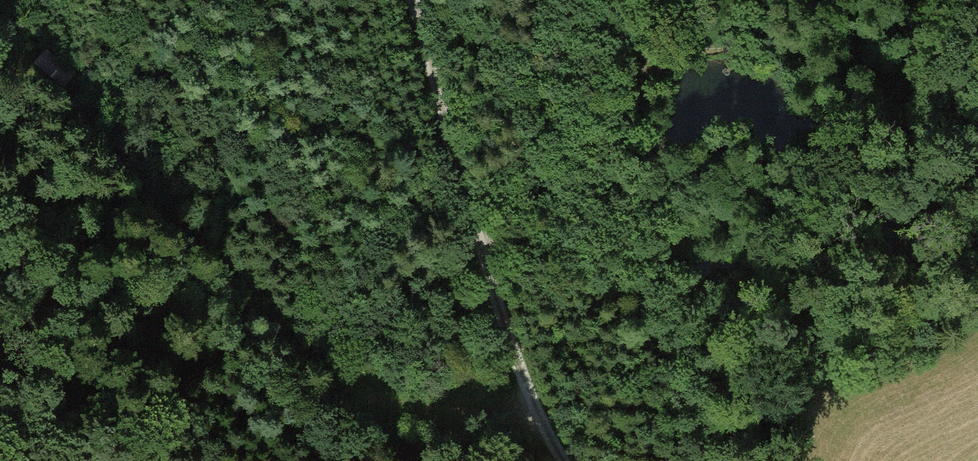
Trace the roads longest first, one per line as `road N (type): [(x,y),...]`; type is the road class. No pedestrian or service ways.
road 1 (track): [(567,460),(542,419),(417,0)]
road 2 (track): [(542,419),(447,424),(318,393),(200,261)]
road 3 (track): [(446,93),(500,109),(510,125),(504,204),(487,239)]

